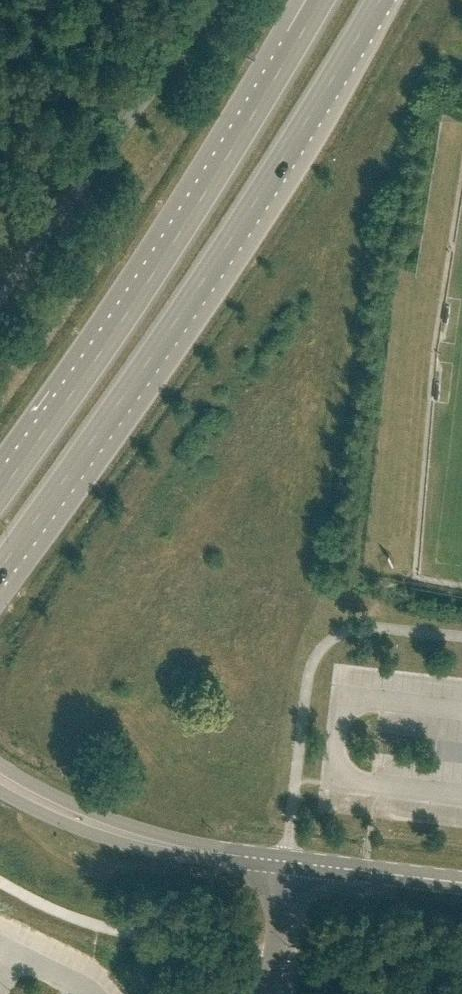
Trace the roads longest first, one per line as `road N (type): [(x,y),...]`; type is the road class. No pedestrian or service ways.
road 1 (primary): [(0,572),(157,355),(381,0)]
road 2 (primary): [(321,0),(196,205),(0,494)]
road 3 (tertiary): [(289,866),(134,840),(102,826)]
road 4 (tertiary): [(461,885),(289,866)]
road 5 (unclassified): [(270,993),(289,866)]

